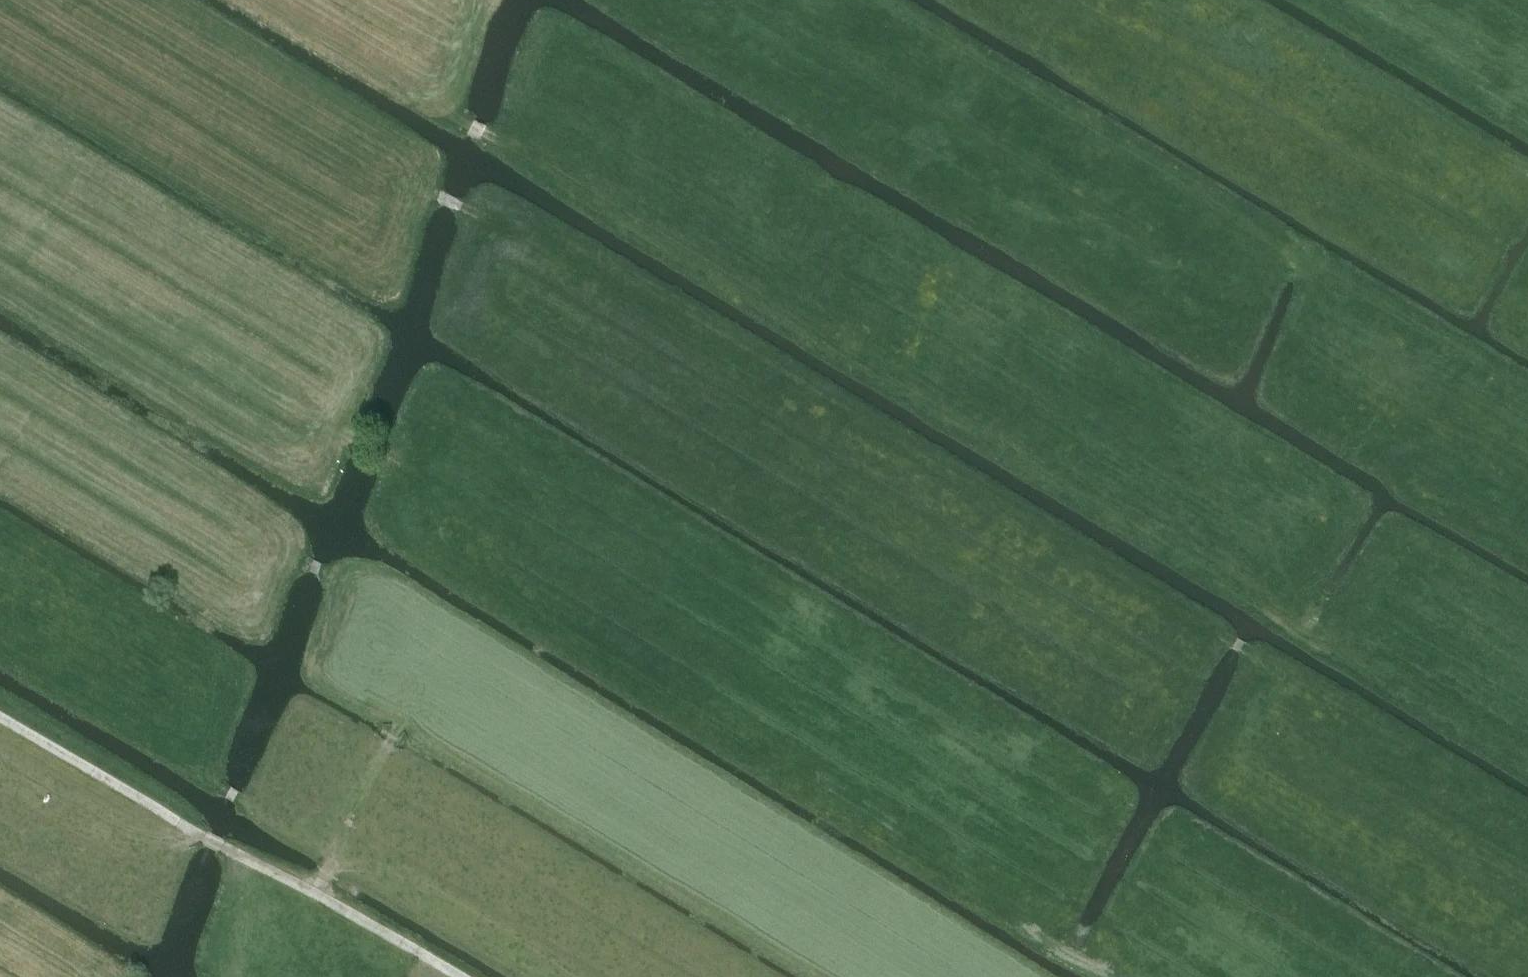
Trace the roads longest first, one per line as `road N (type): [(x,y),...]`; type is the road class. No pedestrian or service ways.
road 1 (track): [(471,976),(0,711)]

